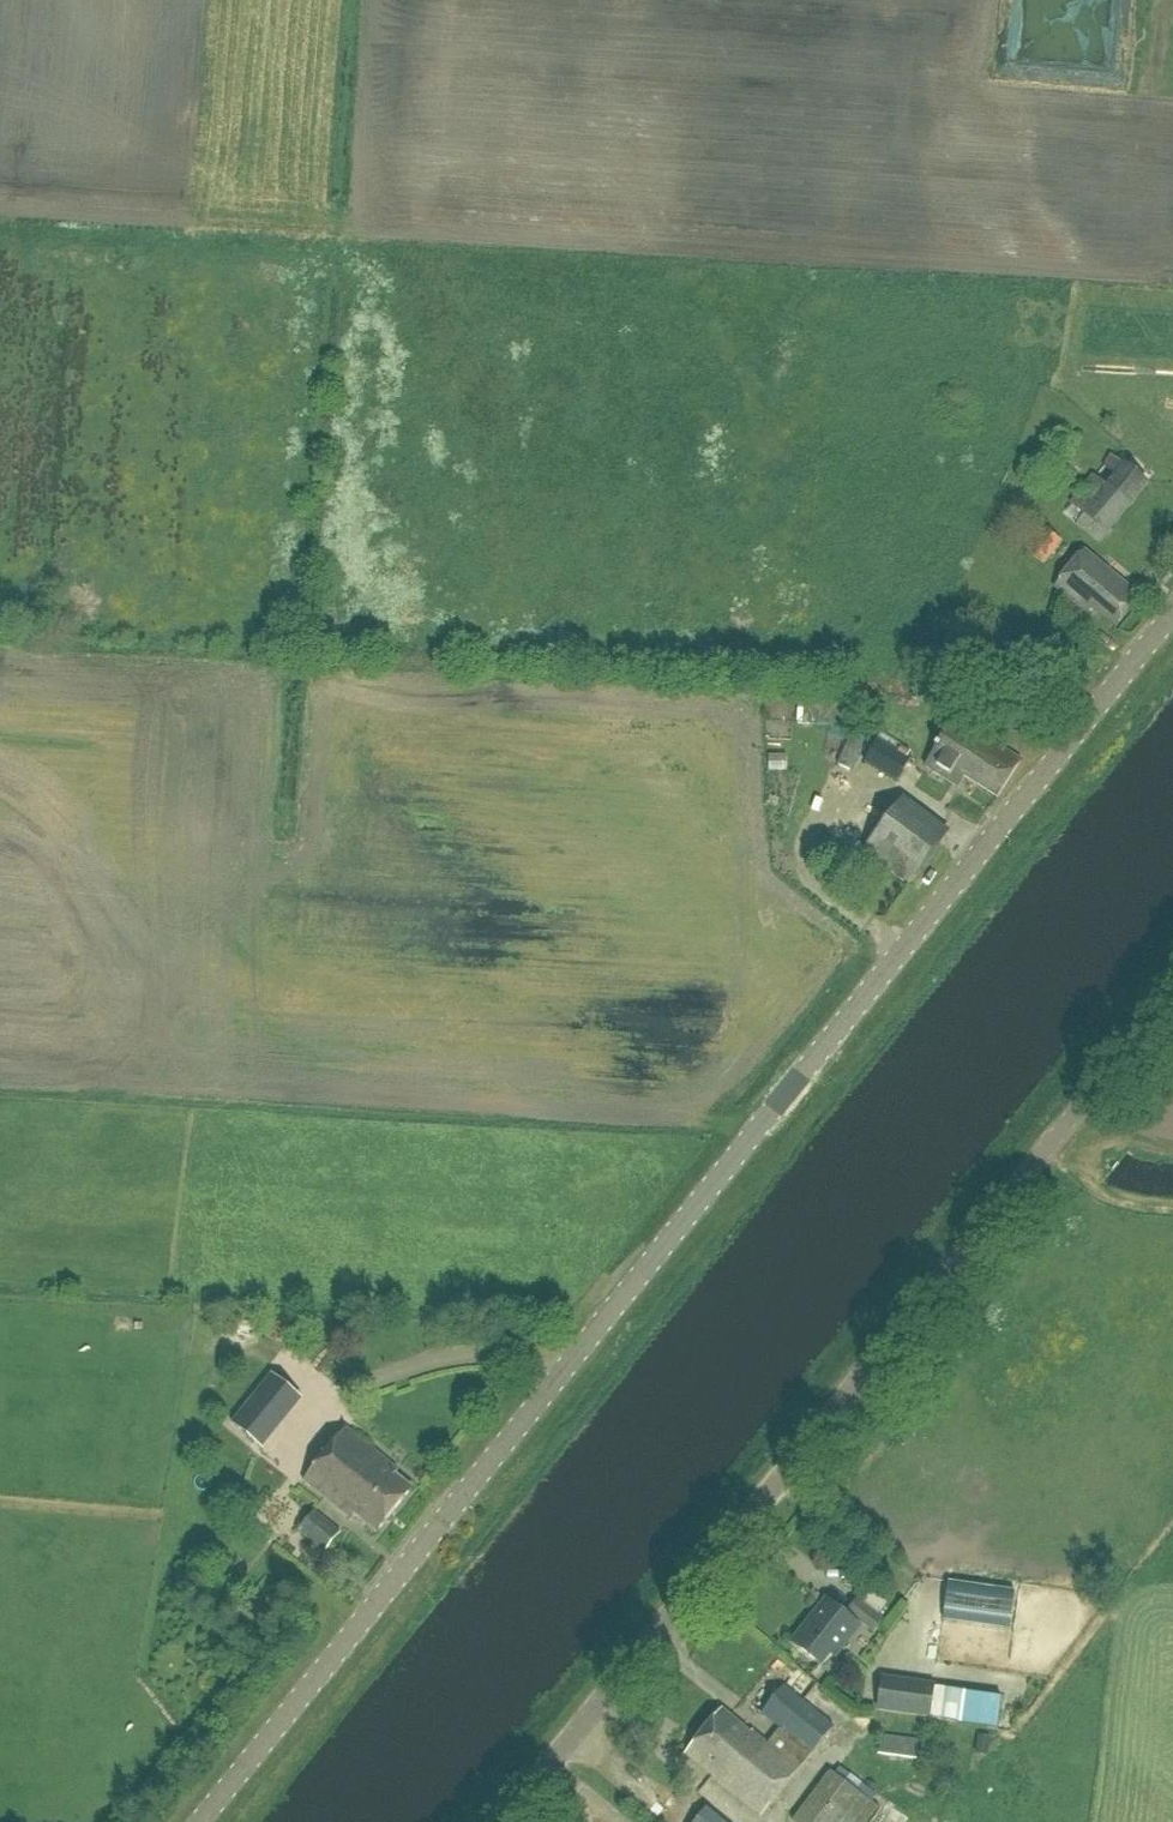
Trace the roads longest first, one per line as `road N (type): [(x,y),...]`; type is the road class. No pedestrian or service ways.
road 1 (tertiary): [(1172,614),(201,1821)]
road 2 (tertiary): [(506,1821),(1172,992)]

